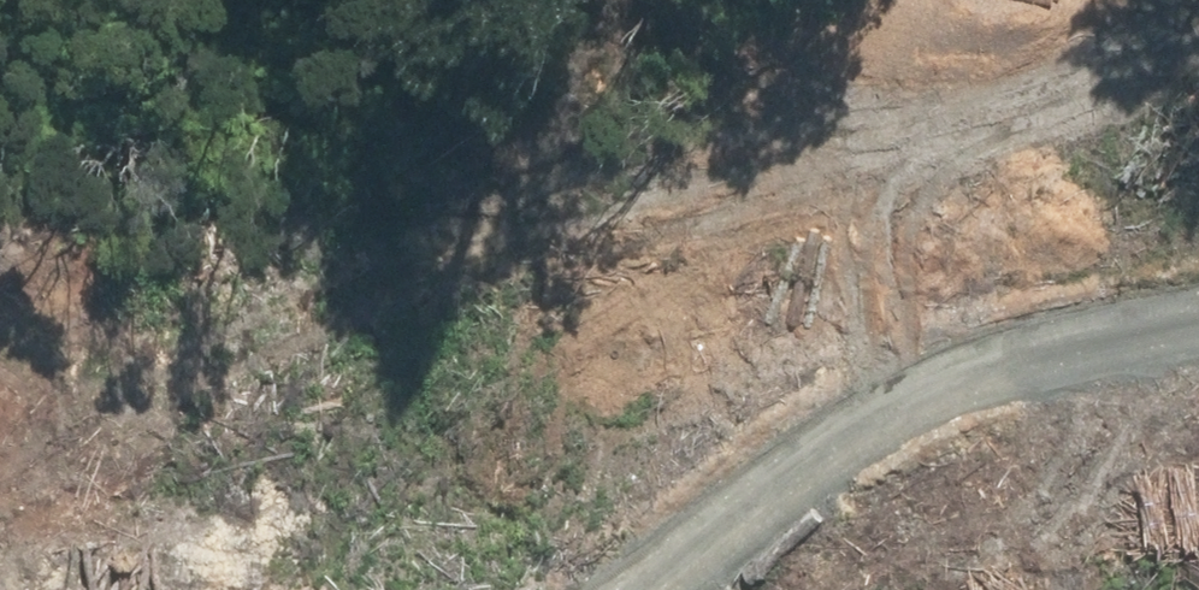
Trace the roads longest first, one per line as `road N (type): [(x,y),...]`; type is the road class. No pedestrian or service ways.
road 1 (trunk): [(0,510),(556,360),(1198,226)]
road 2 (trunk): [(1198,324),(619,451),(133,589)]

